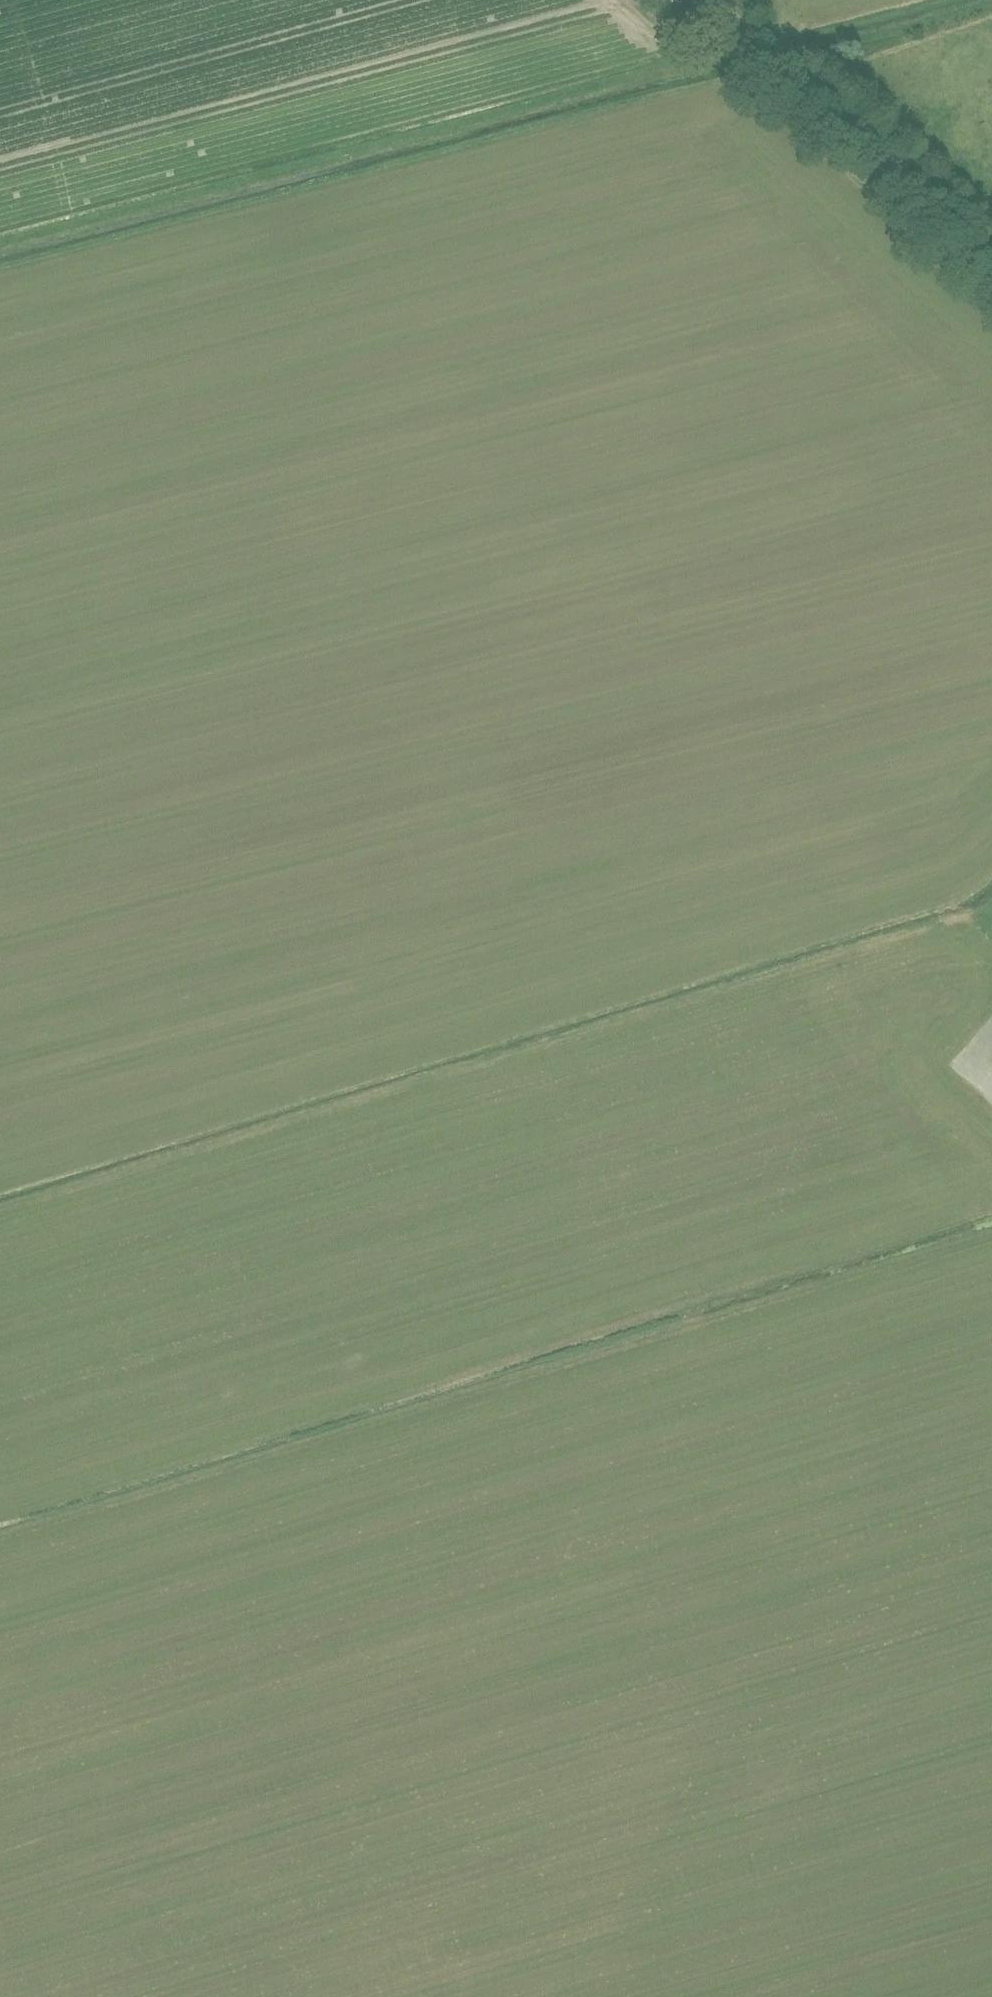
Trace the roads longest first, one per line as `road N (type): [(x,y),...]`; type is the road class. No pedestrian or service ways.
road 1 (unclassified): [(991,261),(710,0)]

